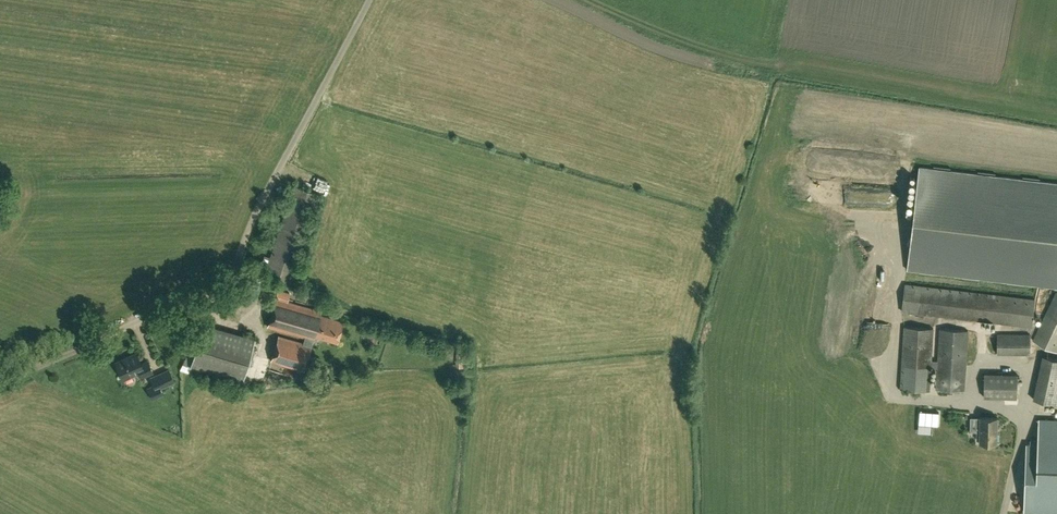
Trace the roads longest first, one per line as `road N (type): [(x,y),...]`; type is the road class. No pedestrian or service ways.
road 1 (unclassified): [(0,385),(147,321),(223,307),(275,171),(367,0)]

